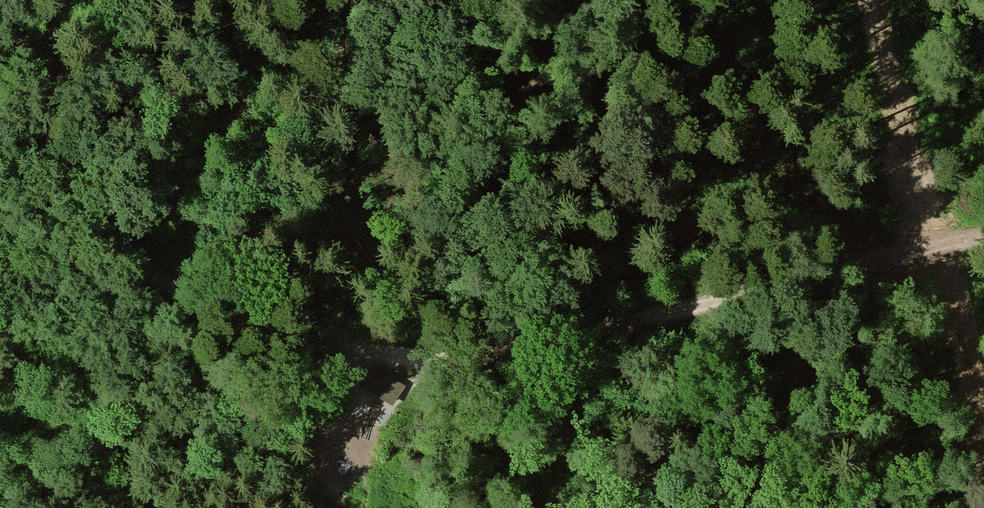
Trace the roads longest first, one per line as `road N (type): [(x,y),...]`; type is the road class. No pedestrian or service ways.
road 1 (track): [(0,15),(26,40),(93,218),(139,265),(194,302),(274,336),(361,351)]
road 2 (track): [(361,351),(458,359),(858,267)]
road 3 (track): [(858,267),(983,236)]

